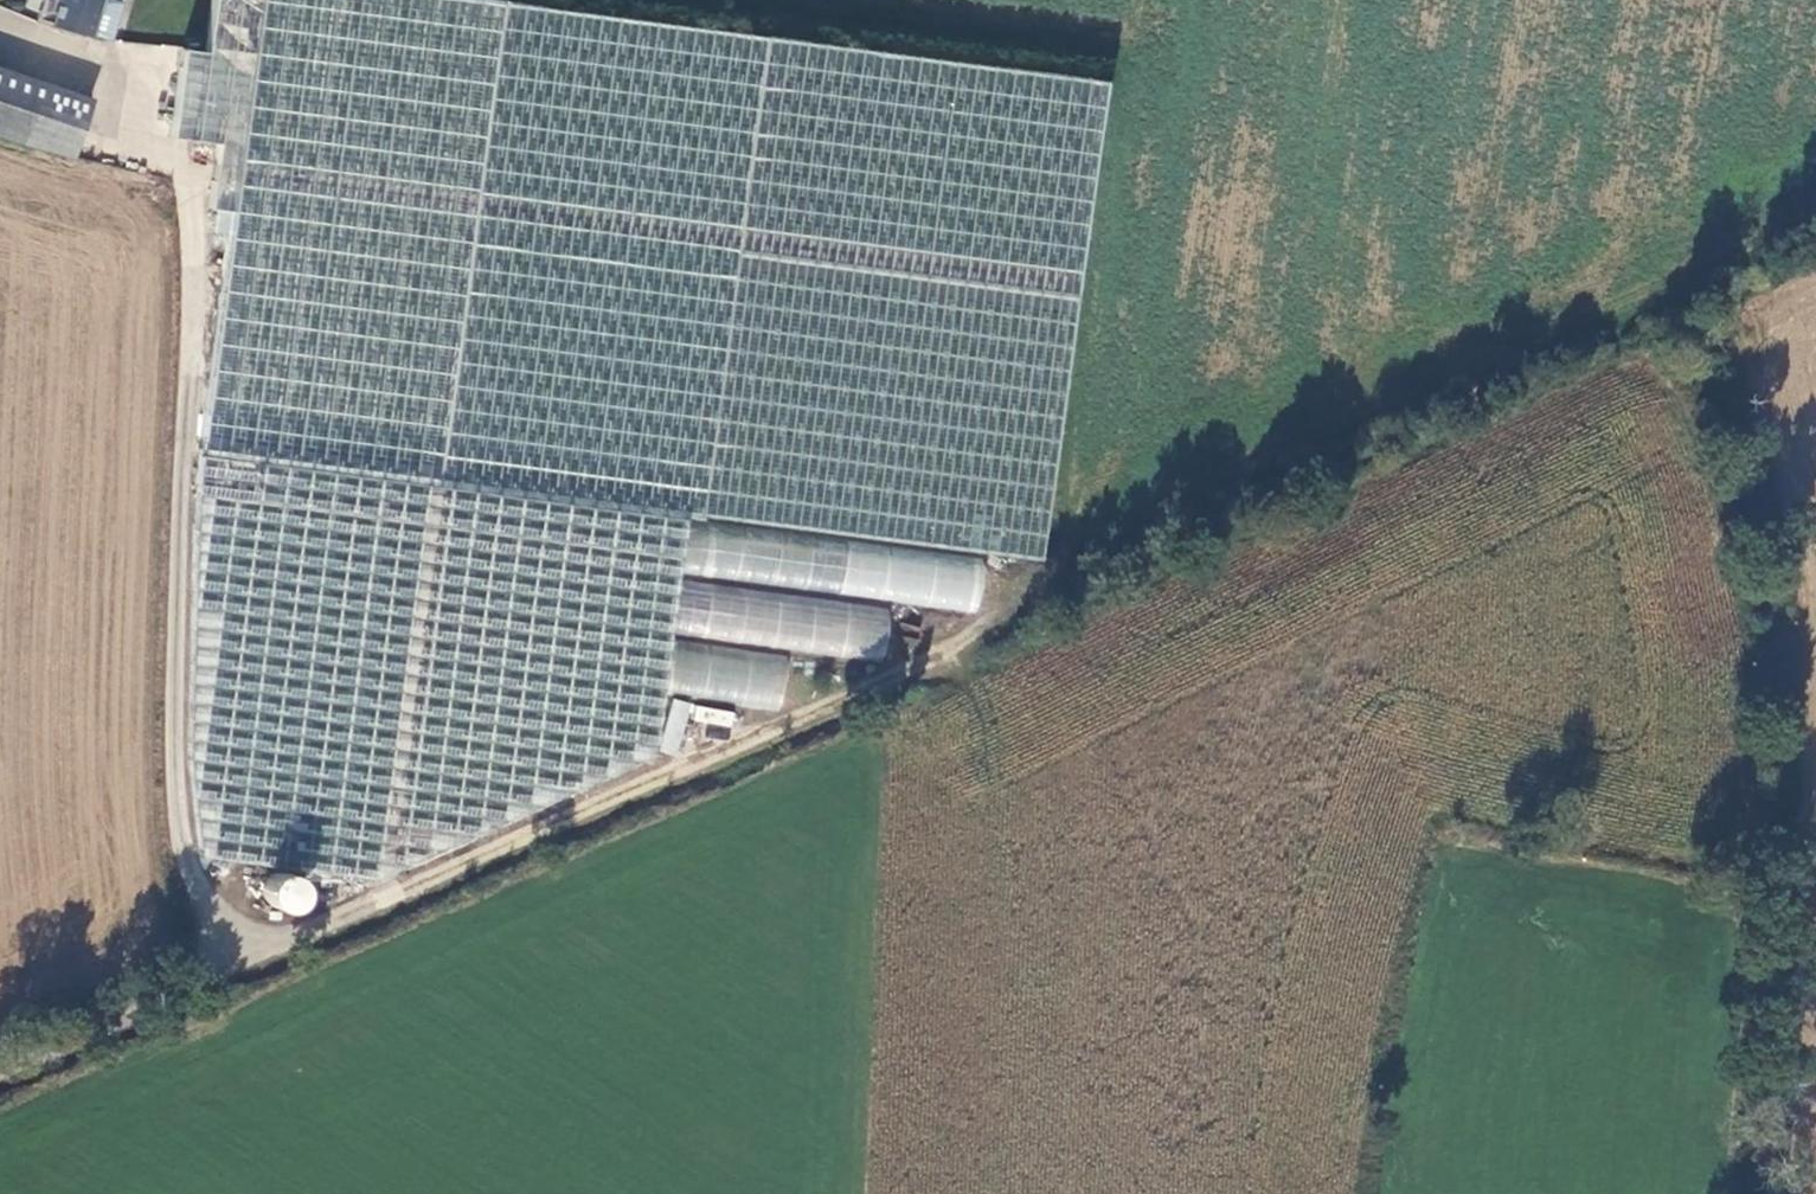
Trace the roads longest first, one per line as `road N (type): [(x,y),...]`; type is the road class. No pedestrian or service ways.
road 1 (track): [(1815,233),(385,892),(0,1079)]
road 2 (unclassified): [(0,17),(130,69),(112,134),(175,168),(193,285)]

